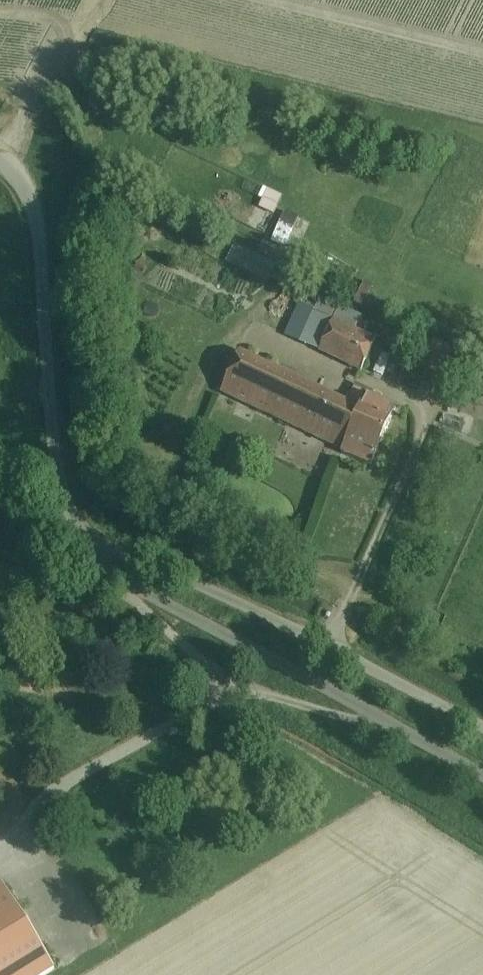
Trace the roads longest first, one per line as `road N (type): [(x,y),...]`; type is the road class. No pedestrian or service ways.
road 1 (unclassified): [(482,775),(133,587),(88,540)]
road 2 (unclassified): [(482,726),(234,602),(88,540)]
road 3 (unclassified): [(88,540),(56,463),(37,220),(24,186),(0,161)]

